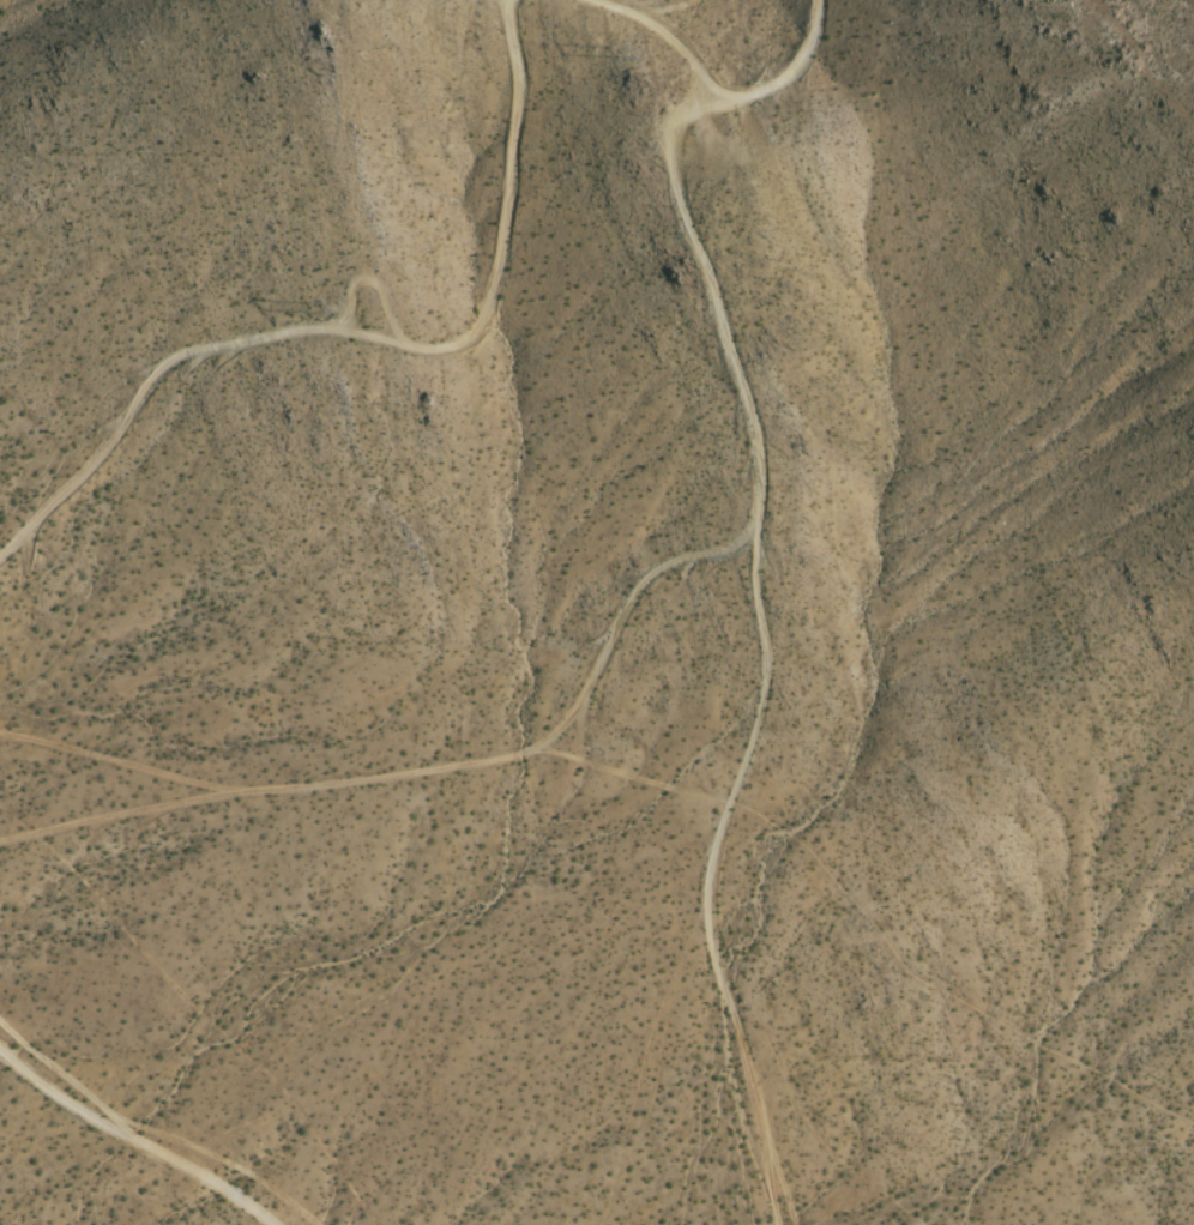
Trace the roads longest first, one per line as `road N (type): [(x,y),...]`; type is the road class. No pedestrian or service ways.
road 1 (track): [(787,1224),(777,1141),(716,922),(717,883),(777,672),(766,589),(770,443),(682,175),(688,125),(716,101)]
road 2 (track): [(274,1224),(200,1173),(126,1140),(0,1051)]
road 3 (track): [(716,101),(785,90),(822,41),(826,0)]
road 4 (track): [(716,101),(695,49),(664,25),(606,0)]

